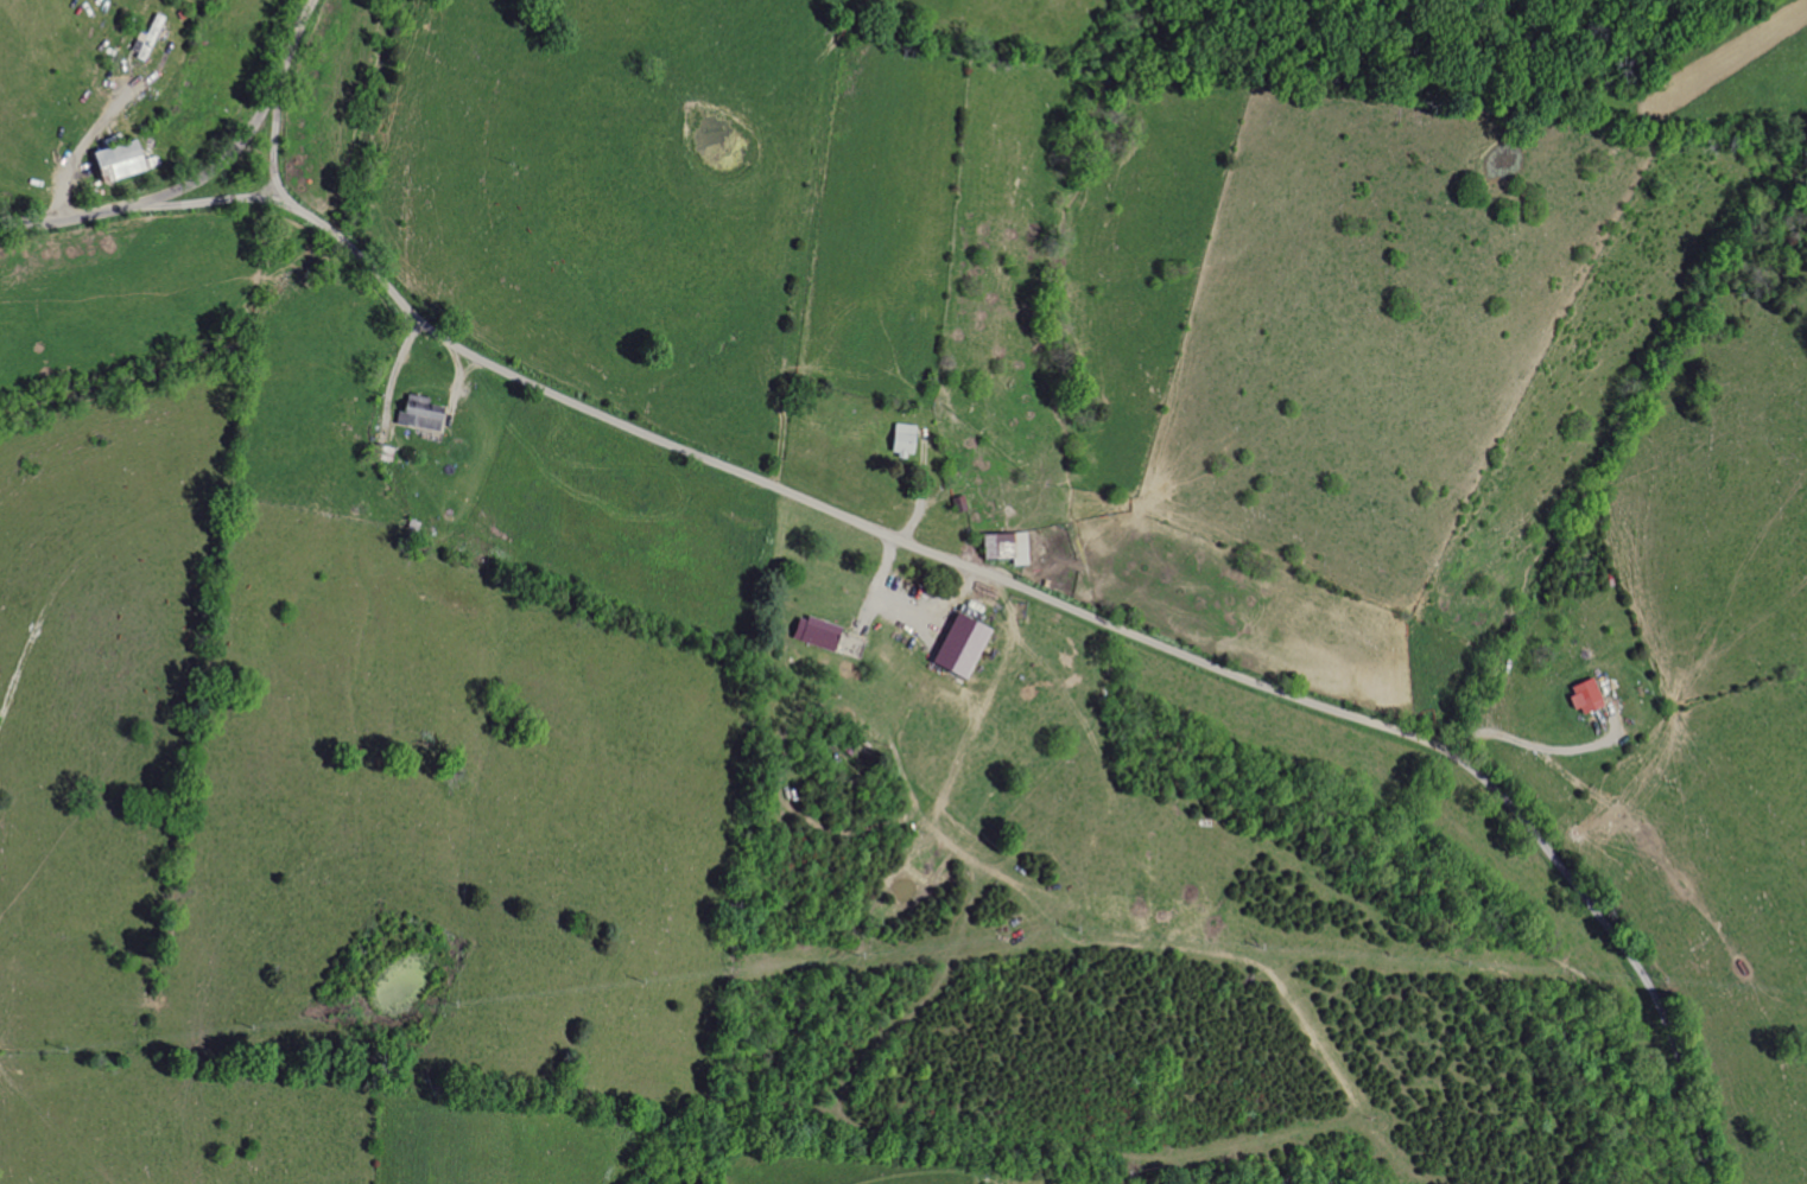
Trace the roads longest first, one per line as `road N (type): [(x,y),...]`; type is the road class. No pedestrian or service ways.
road 1 (residential): [(1714,1183),(1657,1001),(1533,830),(1458,759),(1211,667),(505,371),(430,329),(350,248),(303,214),(259,200),(137,205)]
road 2 (tertiary): [(0,221),(58,222),(196,183),(253,129),(314,0)]
road 3 (residential): [(279,82),(274,171),(283,196),(303,214)]

